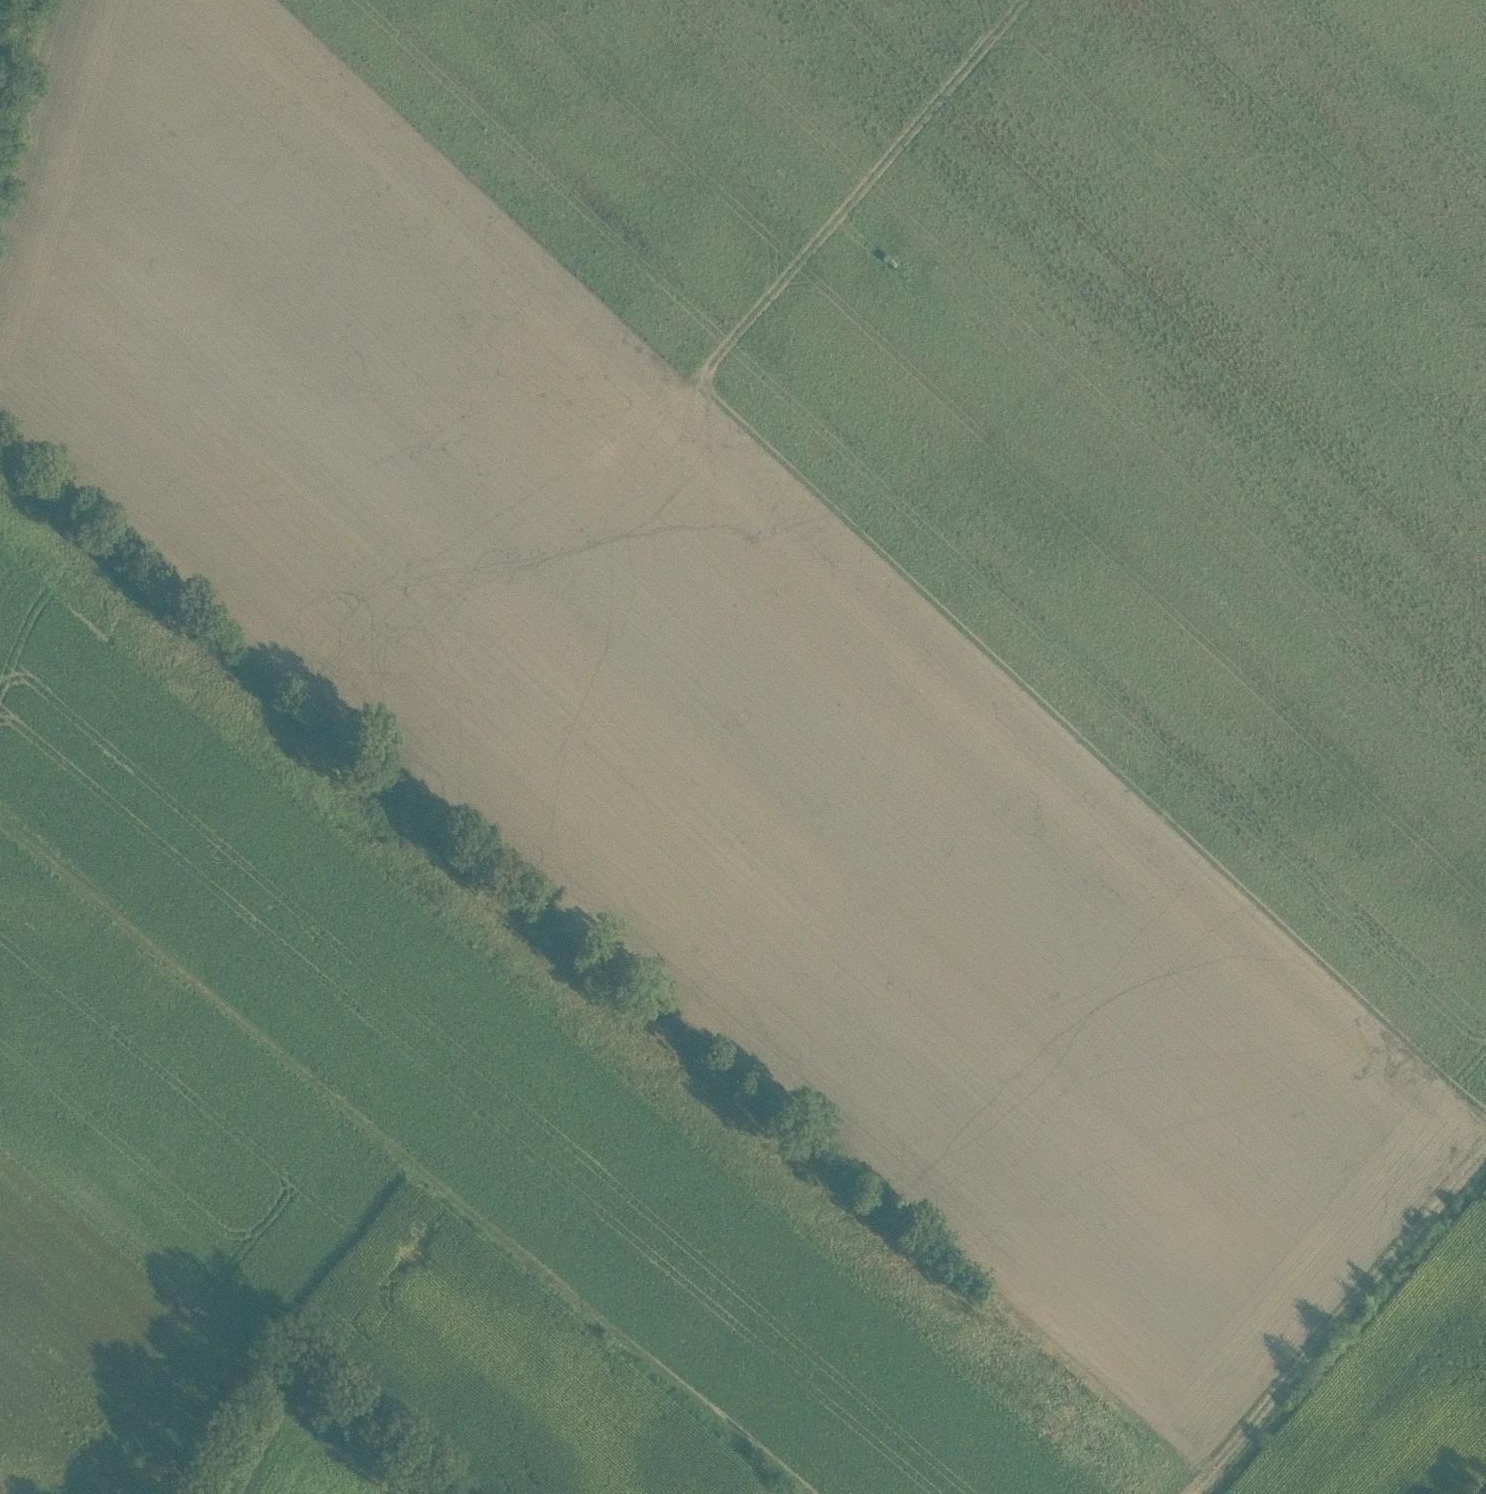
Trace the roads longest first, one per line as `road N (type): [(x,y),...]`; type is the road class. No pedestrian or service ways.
road 1 (track): [(0,830),(804,1493)]
road 2 (track): [(1485,1146),(1188,1493)]

